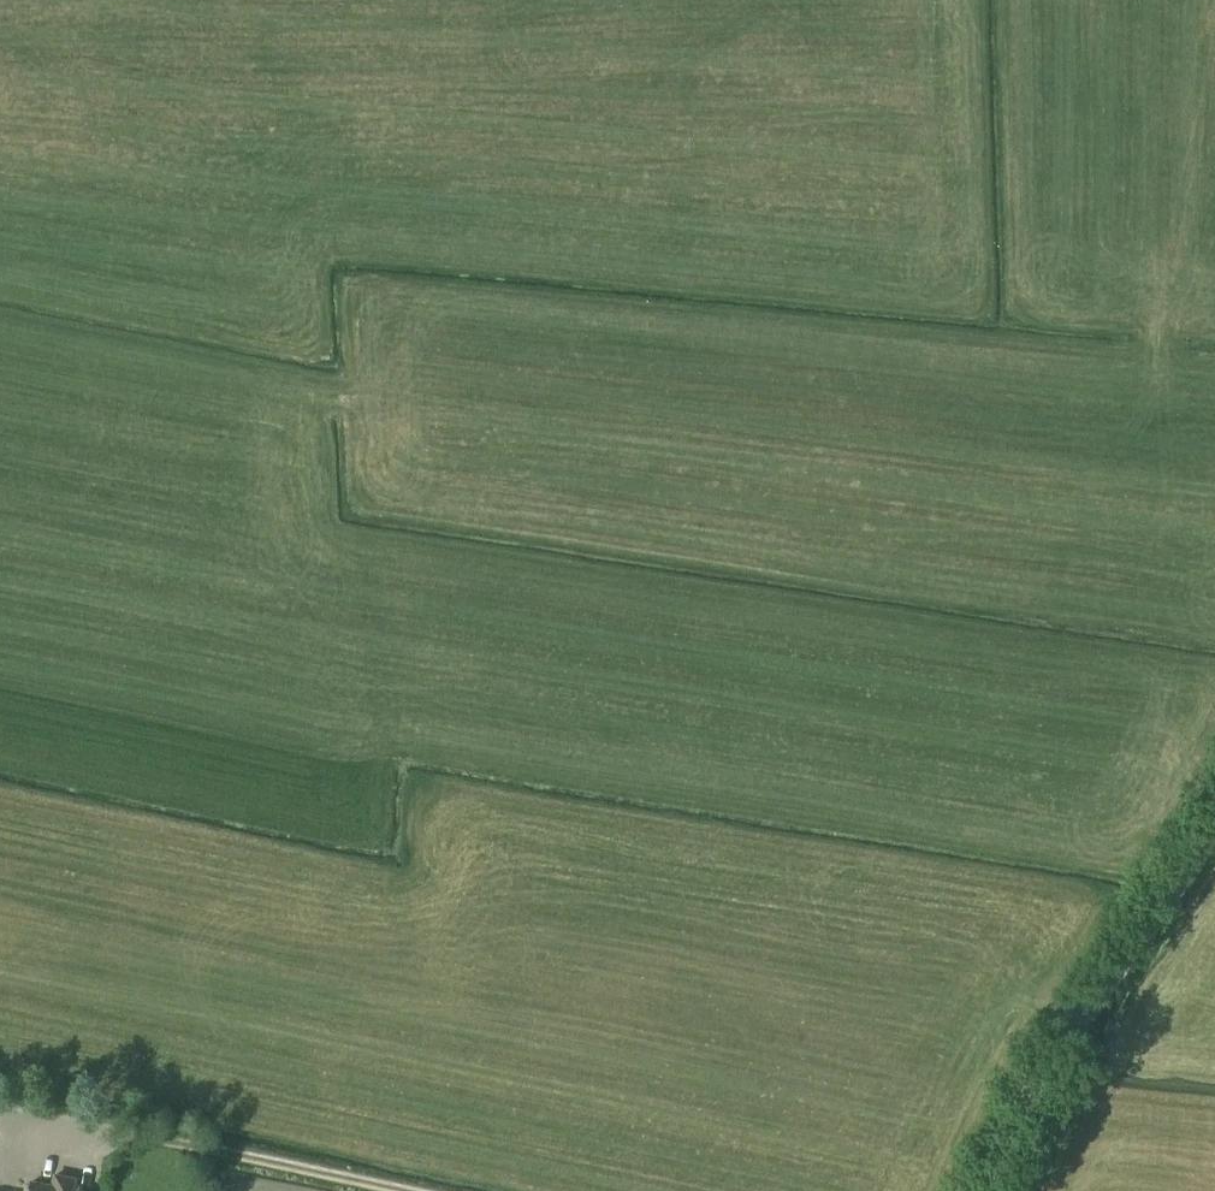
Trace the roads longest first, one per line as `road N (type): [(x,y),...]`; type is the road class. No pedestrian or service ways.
road 1 (tertiary): [(990,1190),(1214,828)]

